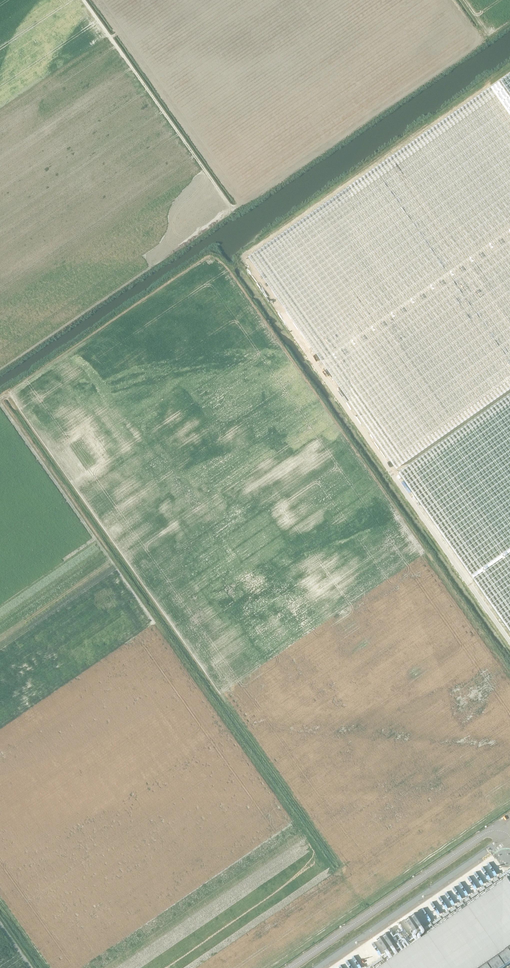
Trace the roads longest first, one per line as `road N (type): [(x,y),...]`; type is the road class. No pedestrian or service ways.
road 1 (track): [(509,643),(396,481)]

